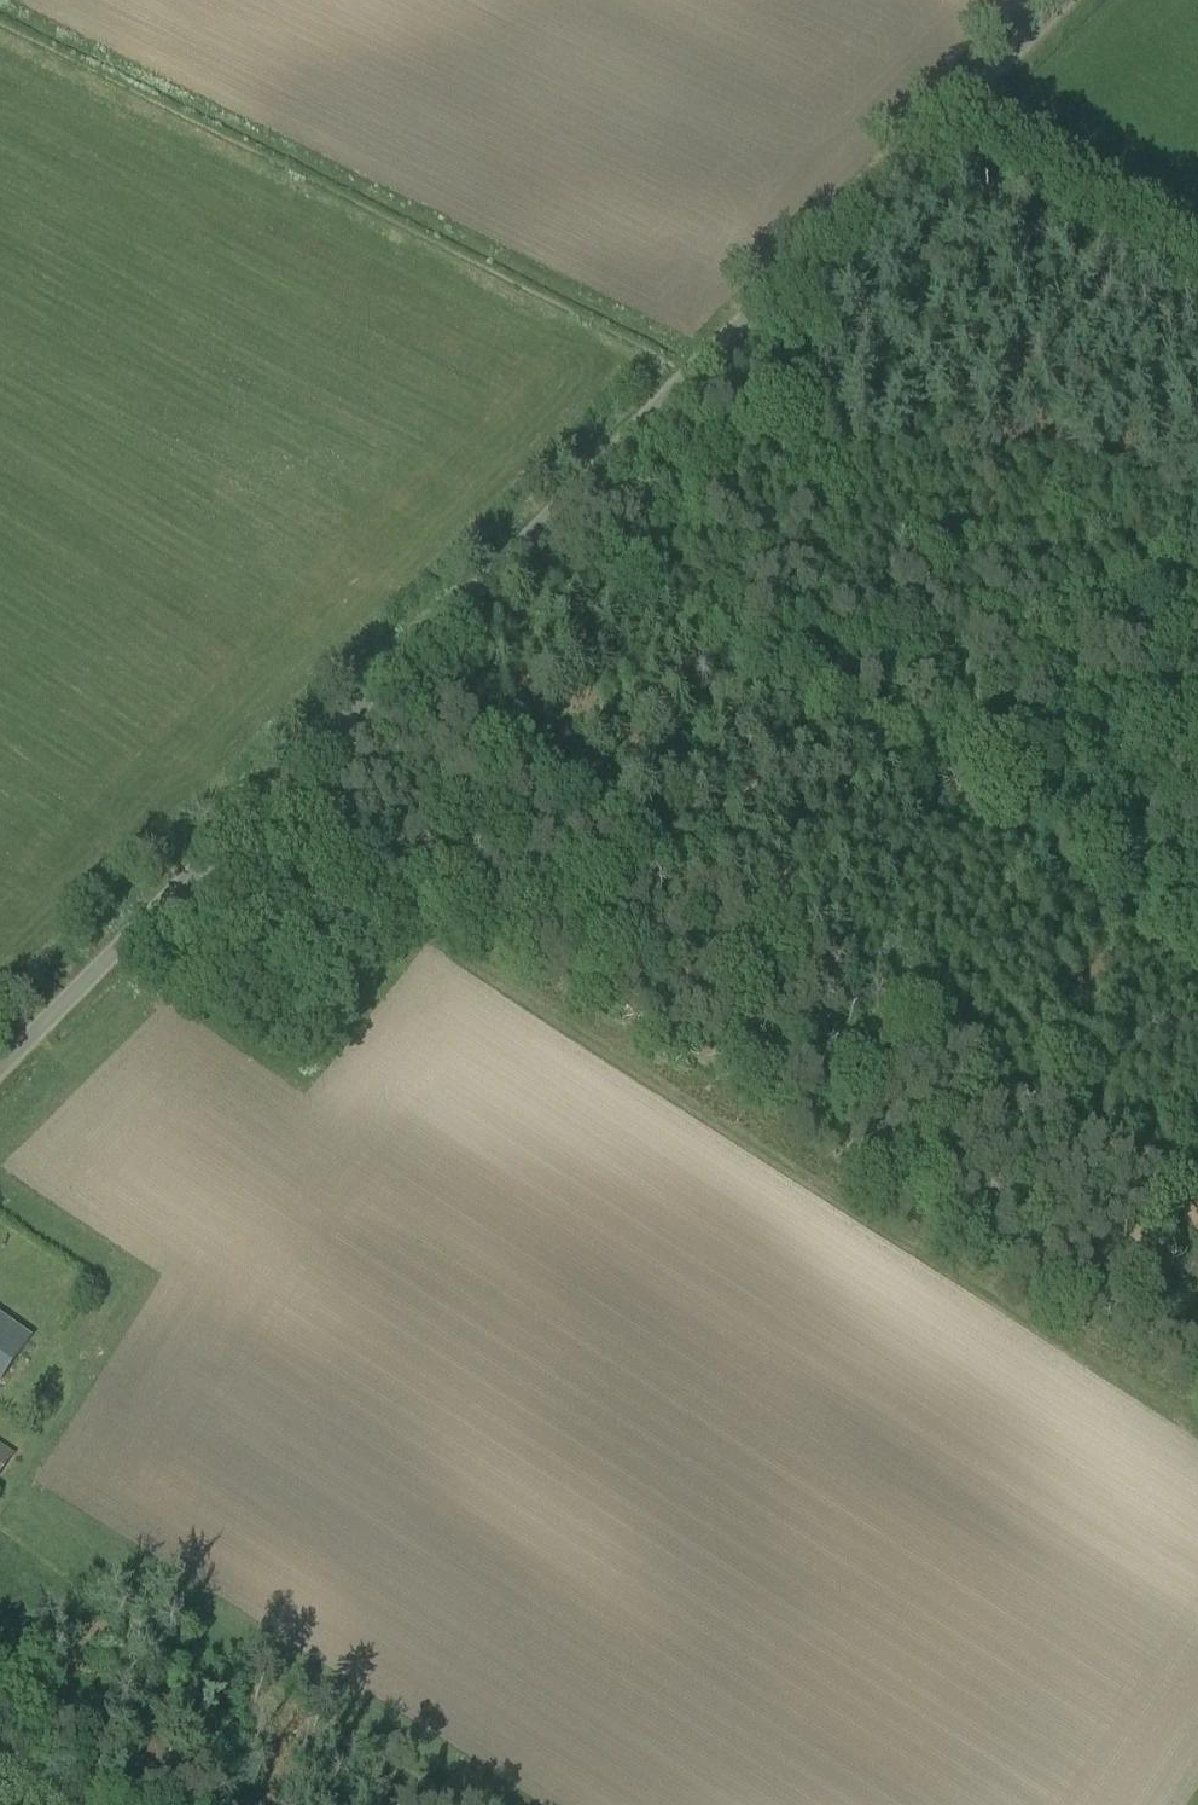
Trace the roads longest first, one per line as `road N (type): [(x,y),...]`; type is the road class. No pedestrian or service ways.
road 1 (unclassified): [(0,1052),(319,720),(557,502),(1070,0)]

